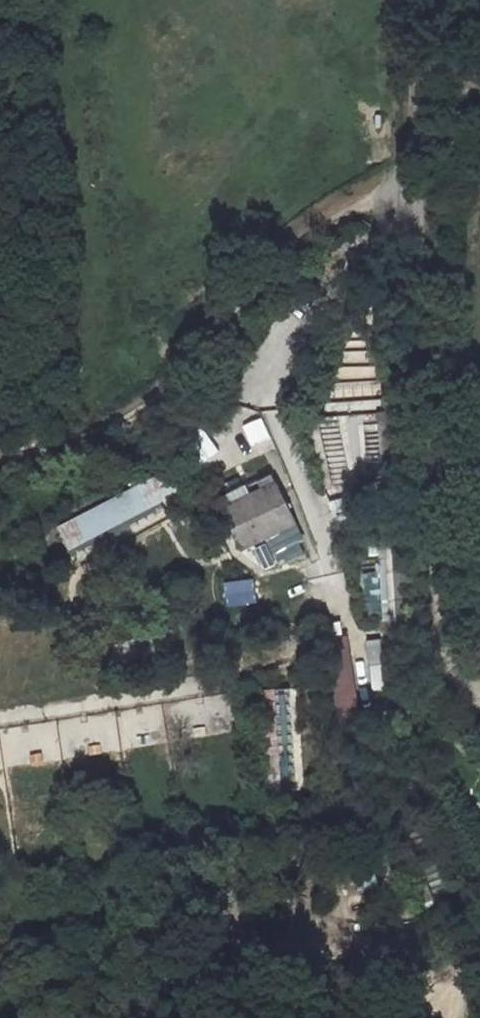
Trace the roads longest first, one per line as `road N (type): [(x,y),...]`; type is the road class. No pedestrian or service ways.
road 1 (track): [(397,178),(294,251),(259,284),(222,339),(138,408),(67,440),(0,454)]
road 2 (residential): [(417,161),(428,0)]

